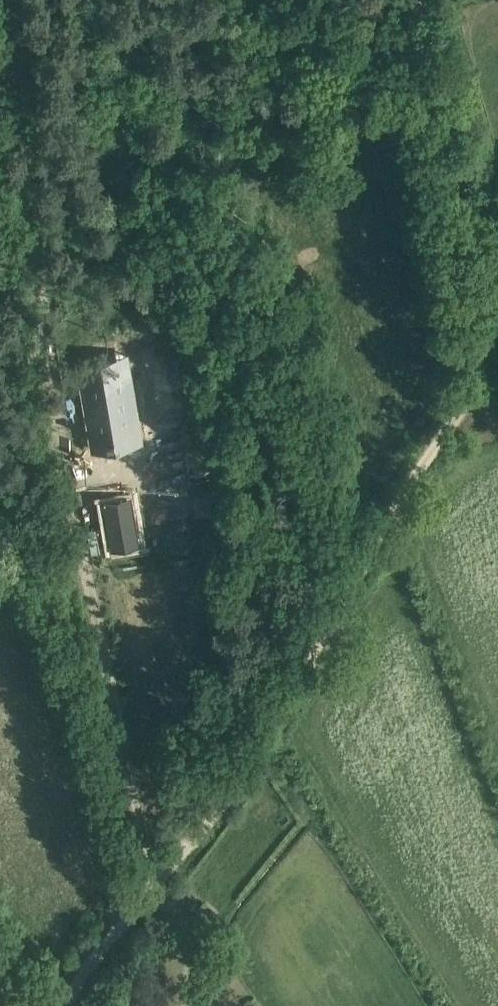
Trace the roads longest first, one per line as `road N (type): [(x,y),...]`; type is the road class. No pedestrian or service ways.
road 1 (track): [(420,0),(494,350),(217,814),(149,897)]
road 2 (track): [(149,897),(60,504),(9,73),(13,0)]
road 3 (track): [(75,1005),(149,897)]

